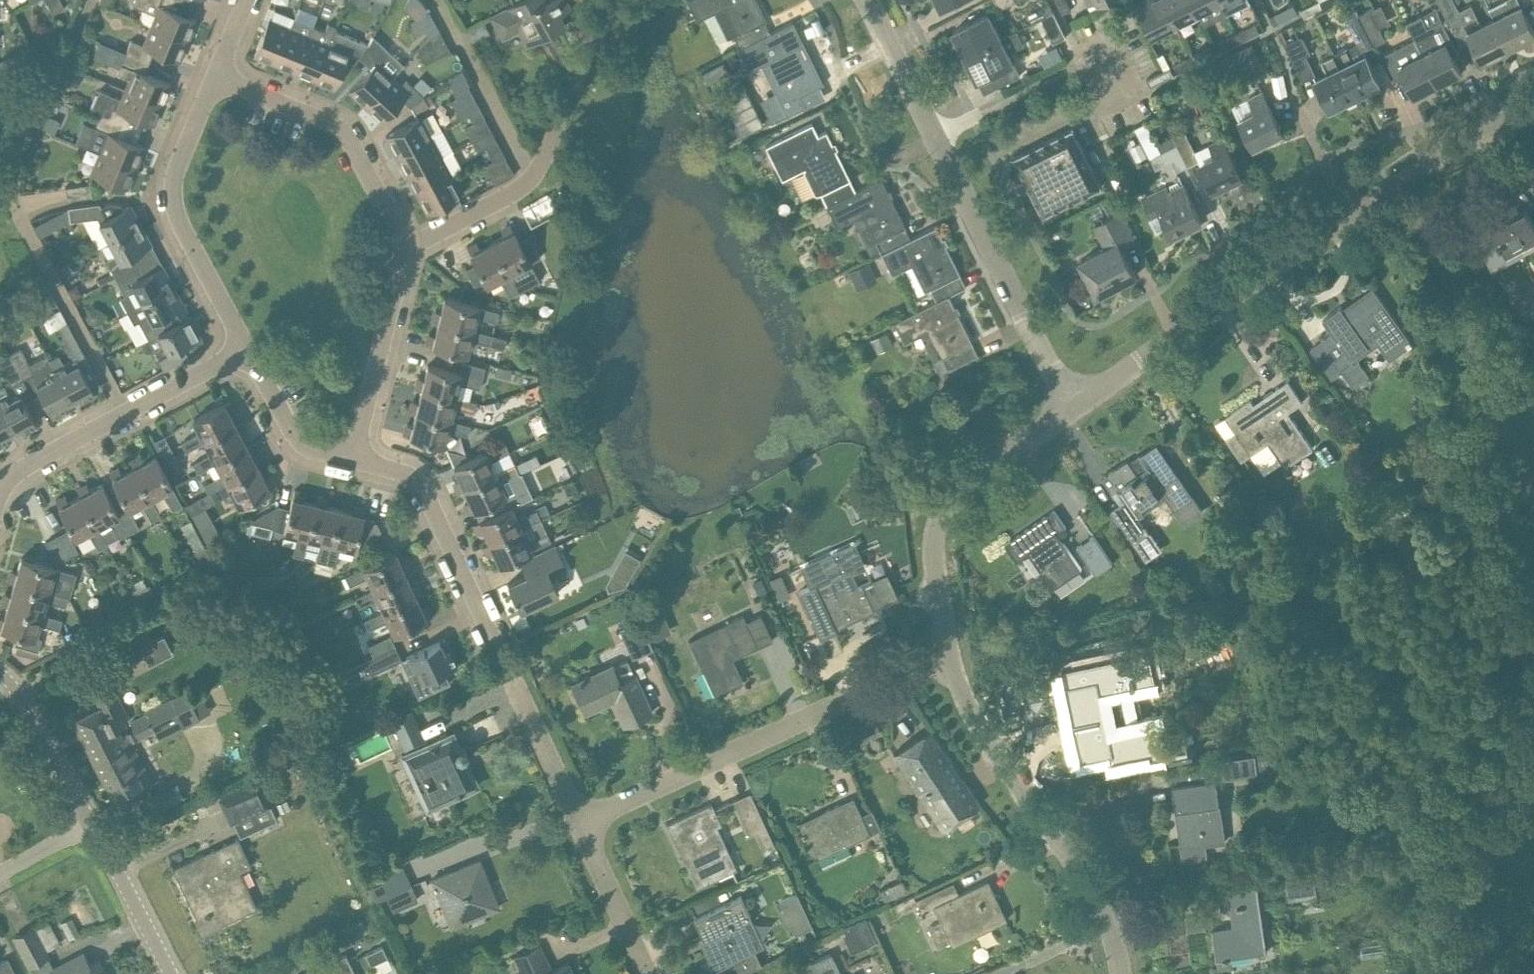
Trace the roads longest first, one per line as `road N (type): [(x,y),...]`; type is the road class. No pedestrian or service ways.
road 1 (residential): [(1071,414),(1366,204),(1533,109)]
road 2 (residential): [(578,825),(423,490),(398,470),(353,459)]
road 3 (residential): [(578,825),(902,670),(949,658)]
road 4 (residential): [(1122,973),(1093,895),(979,729),(949,658)]
road 5 (residential): [(949,658),(933,548),(939,517),(956,494),(1071,414)]
road 6 (residential): [(1071,414),(932,143)]
road 7 (residential): [(247,348),(174,209),(176,170),(215,78)]
road 8 (residential): [(0,499),(30,462),(247,348)]
road 9 (residential): [(402,251),(350,140),(334,124),(215,78)]
road 10 (residential): [(932,143),(1104,53),(1128,100)]
road 11 (residential): [(353,459),(402,251)]
road 12 (residential): [(530,180),(432,0)]
road 13 (residential): [(530,180),(610,0)]
road 14 (unclassified): [(93,824),(0,674)]
road 15 (unclassified): [(171,973),(93,824)]
road 16 (residential): [(651,973),(578,825)]
road 17 (residential): [(353,459),(296,439),(247,348)]
road 18 (residential): [(932,143),(868,0)]
road 19 (residential): [(402,251),(530,180)]

